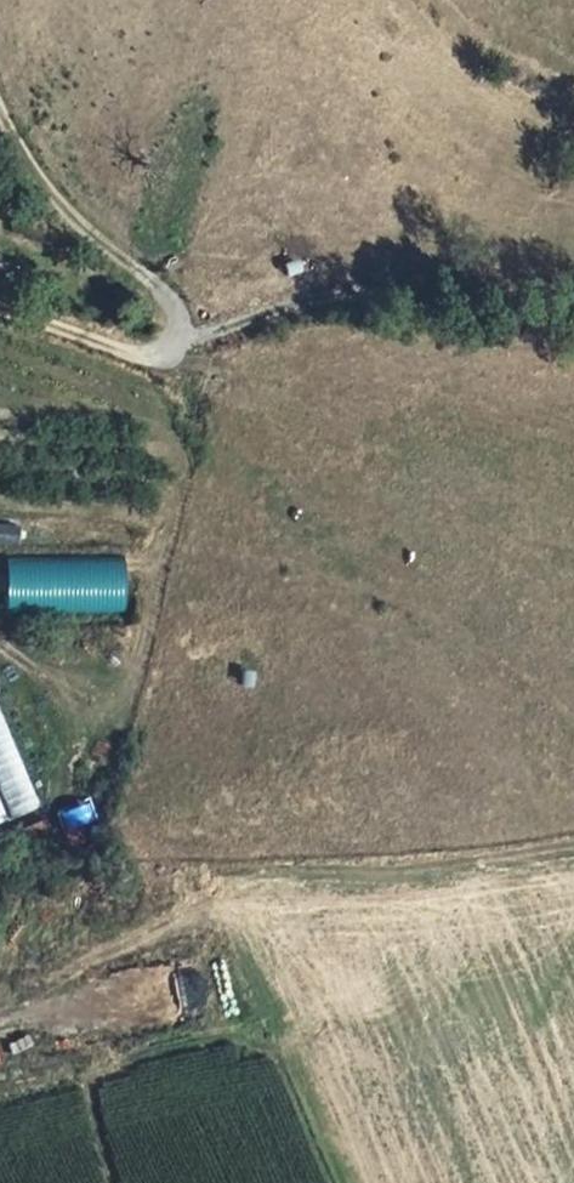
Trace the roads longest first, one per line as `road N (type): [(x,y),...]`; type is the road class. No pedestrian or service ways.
road 1 (track): [(0,312),(144,366),(180,328),(182,294),(104,252),(30,190),(0,114)]

